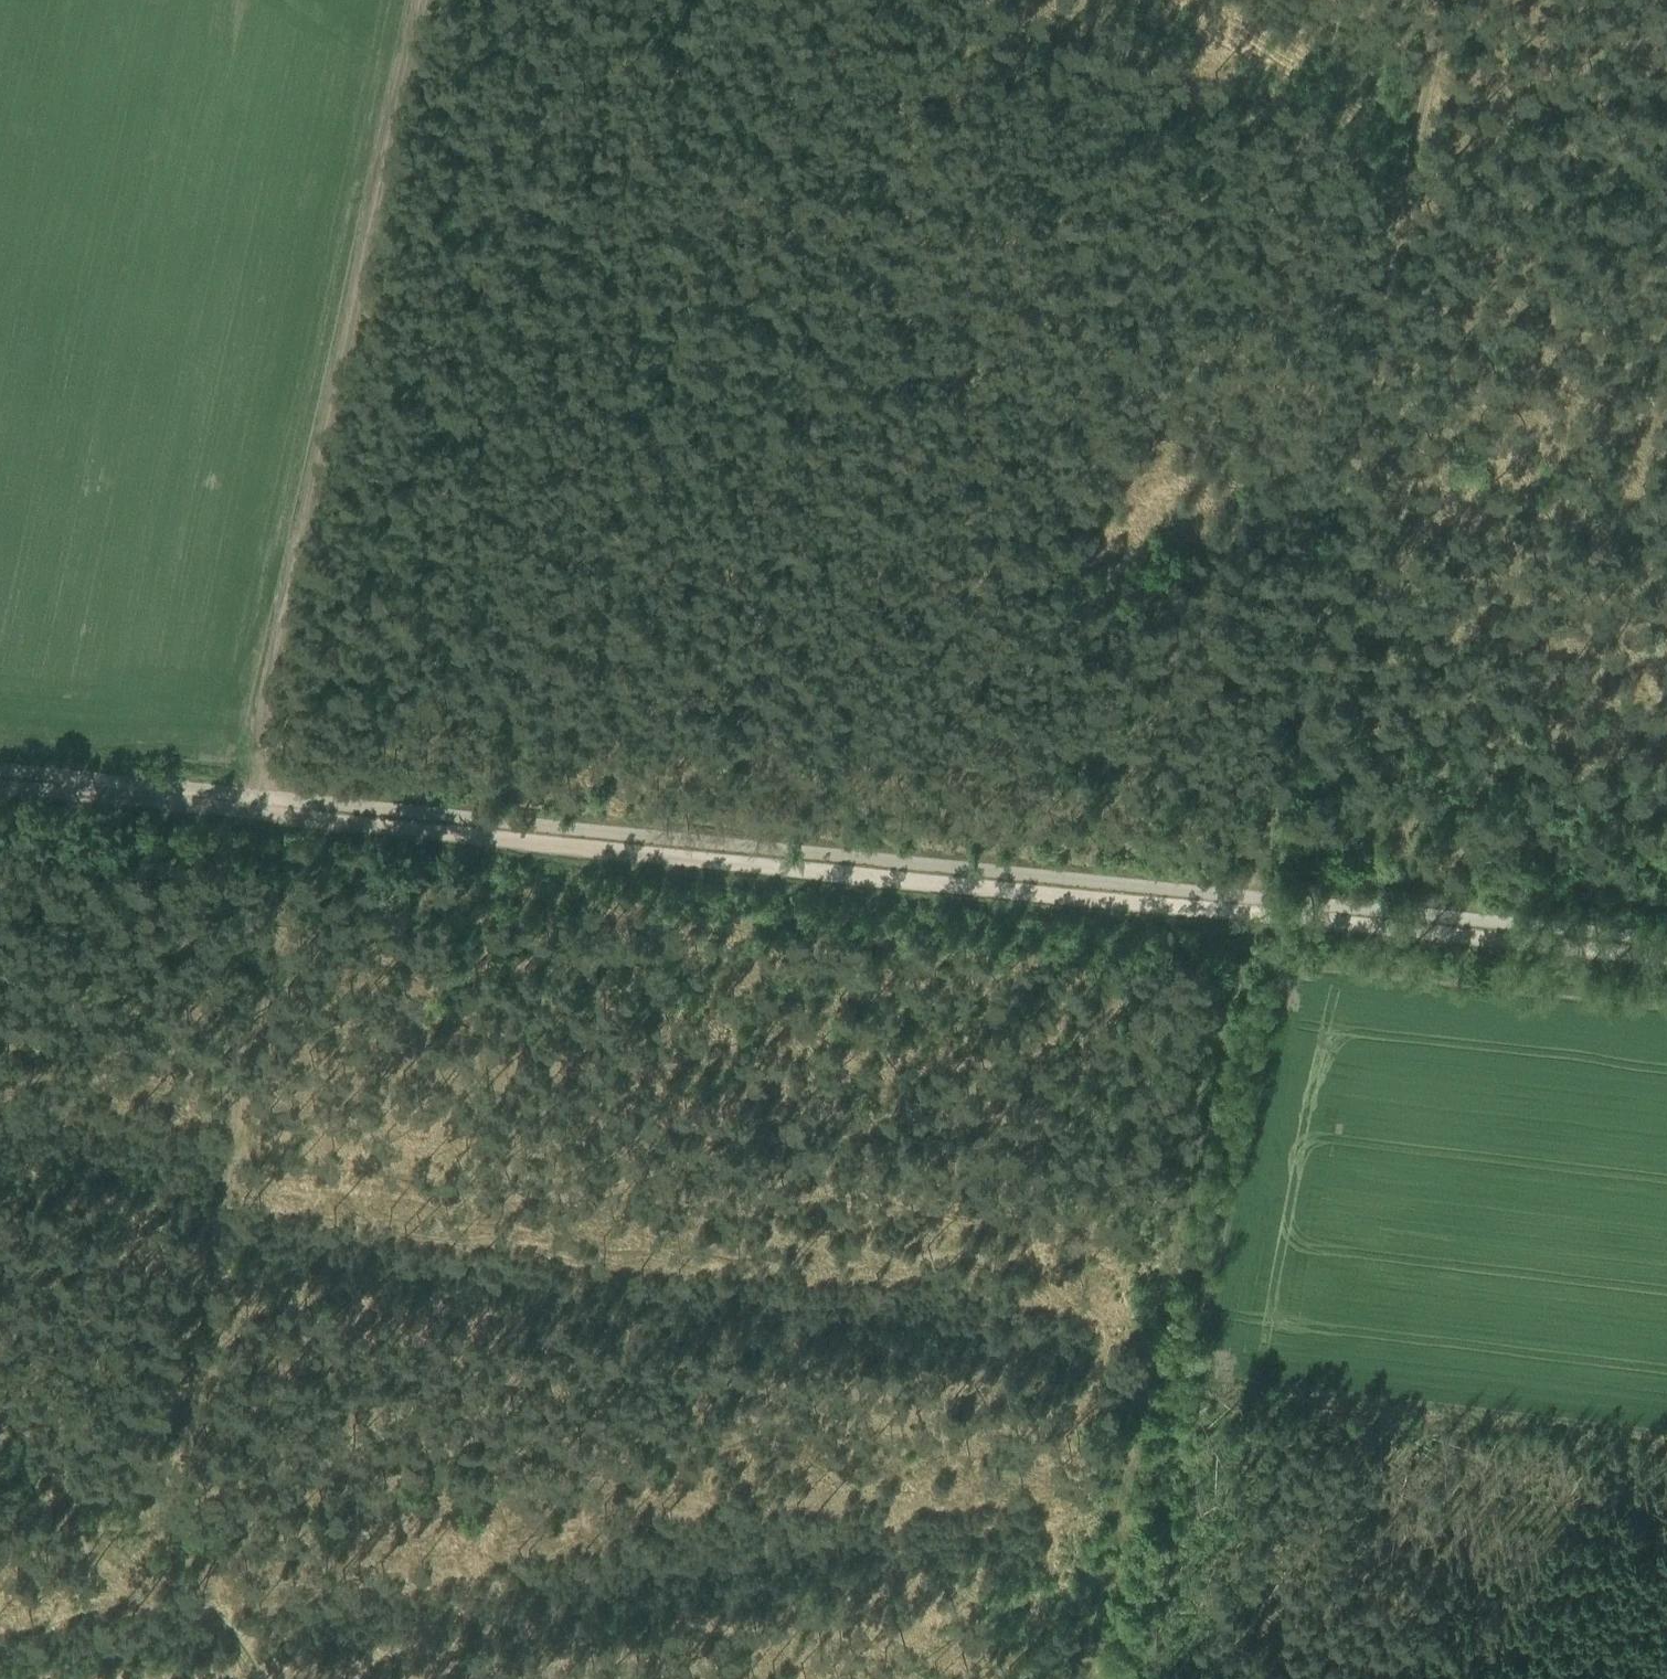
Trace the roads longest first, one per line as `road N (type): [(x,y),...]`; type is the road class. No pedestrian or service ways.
road 1 (track): [(0,786),(1251,913)]
road 2 (track): [(1251,913),(1415,87),(1441,0)]
road 3 (track): [(1251,913),(1666,955)]

